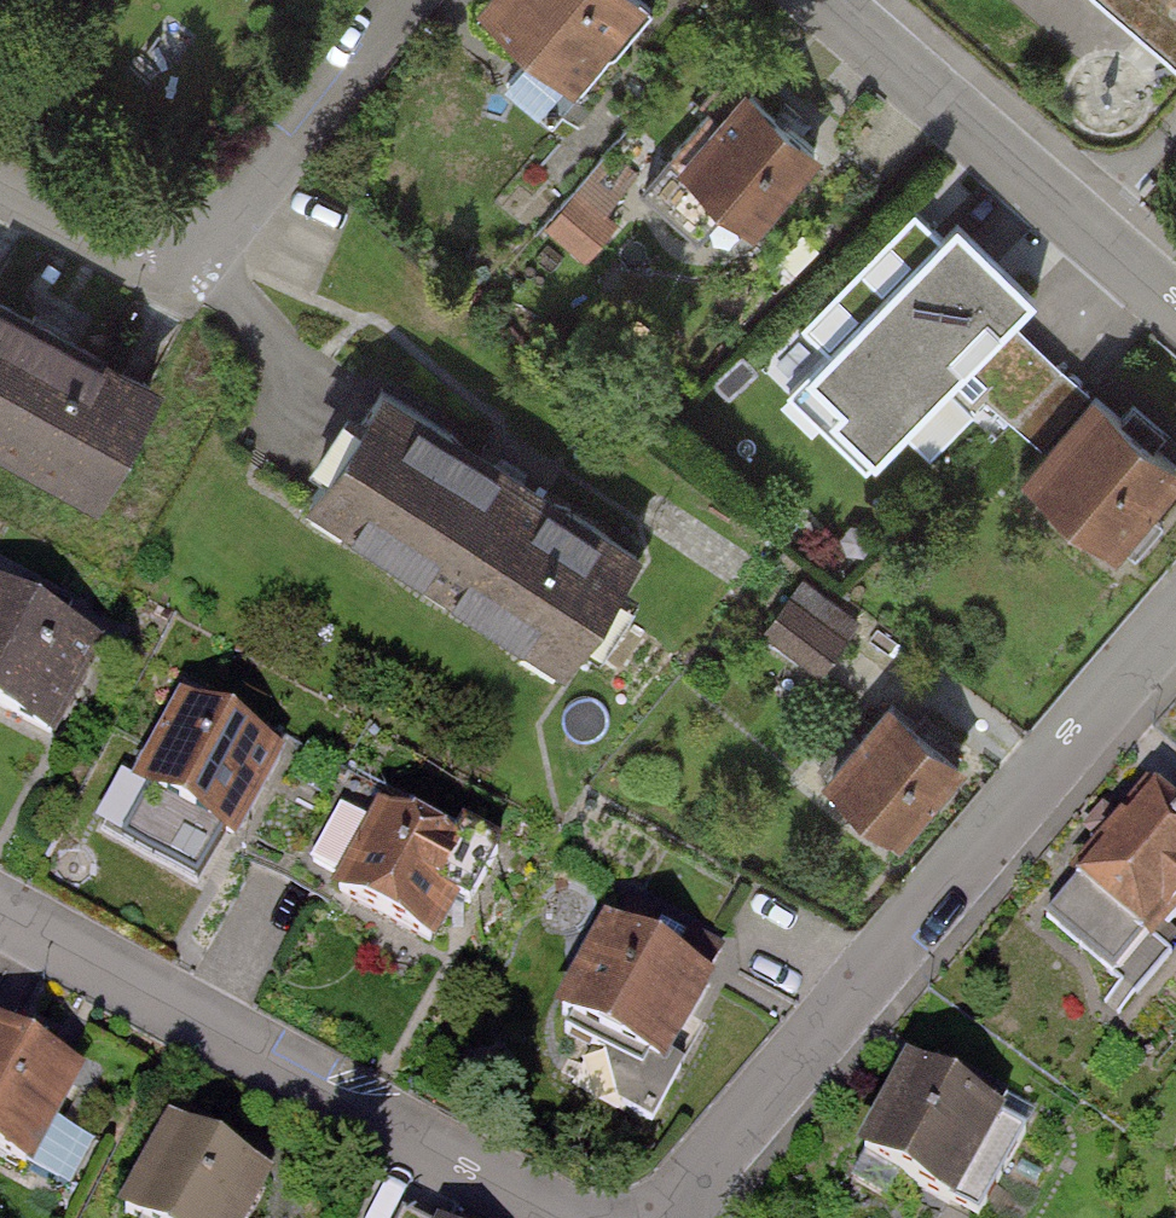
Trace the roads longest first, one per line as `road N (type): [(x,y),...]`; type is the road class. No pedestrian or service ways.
road 1 (residential): [(1175,617),(666,1217)]
road 2 (residential): [(575,1217),(0,907)]
road 3 (residential): [(405,0),(218,247),(188,267),(143,263),(0,187)]
road 4 (residential): [(821,0),(1175,311)]

